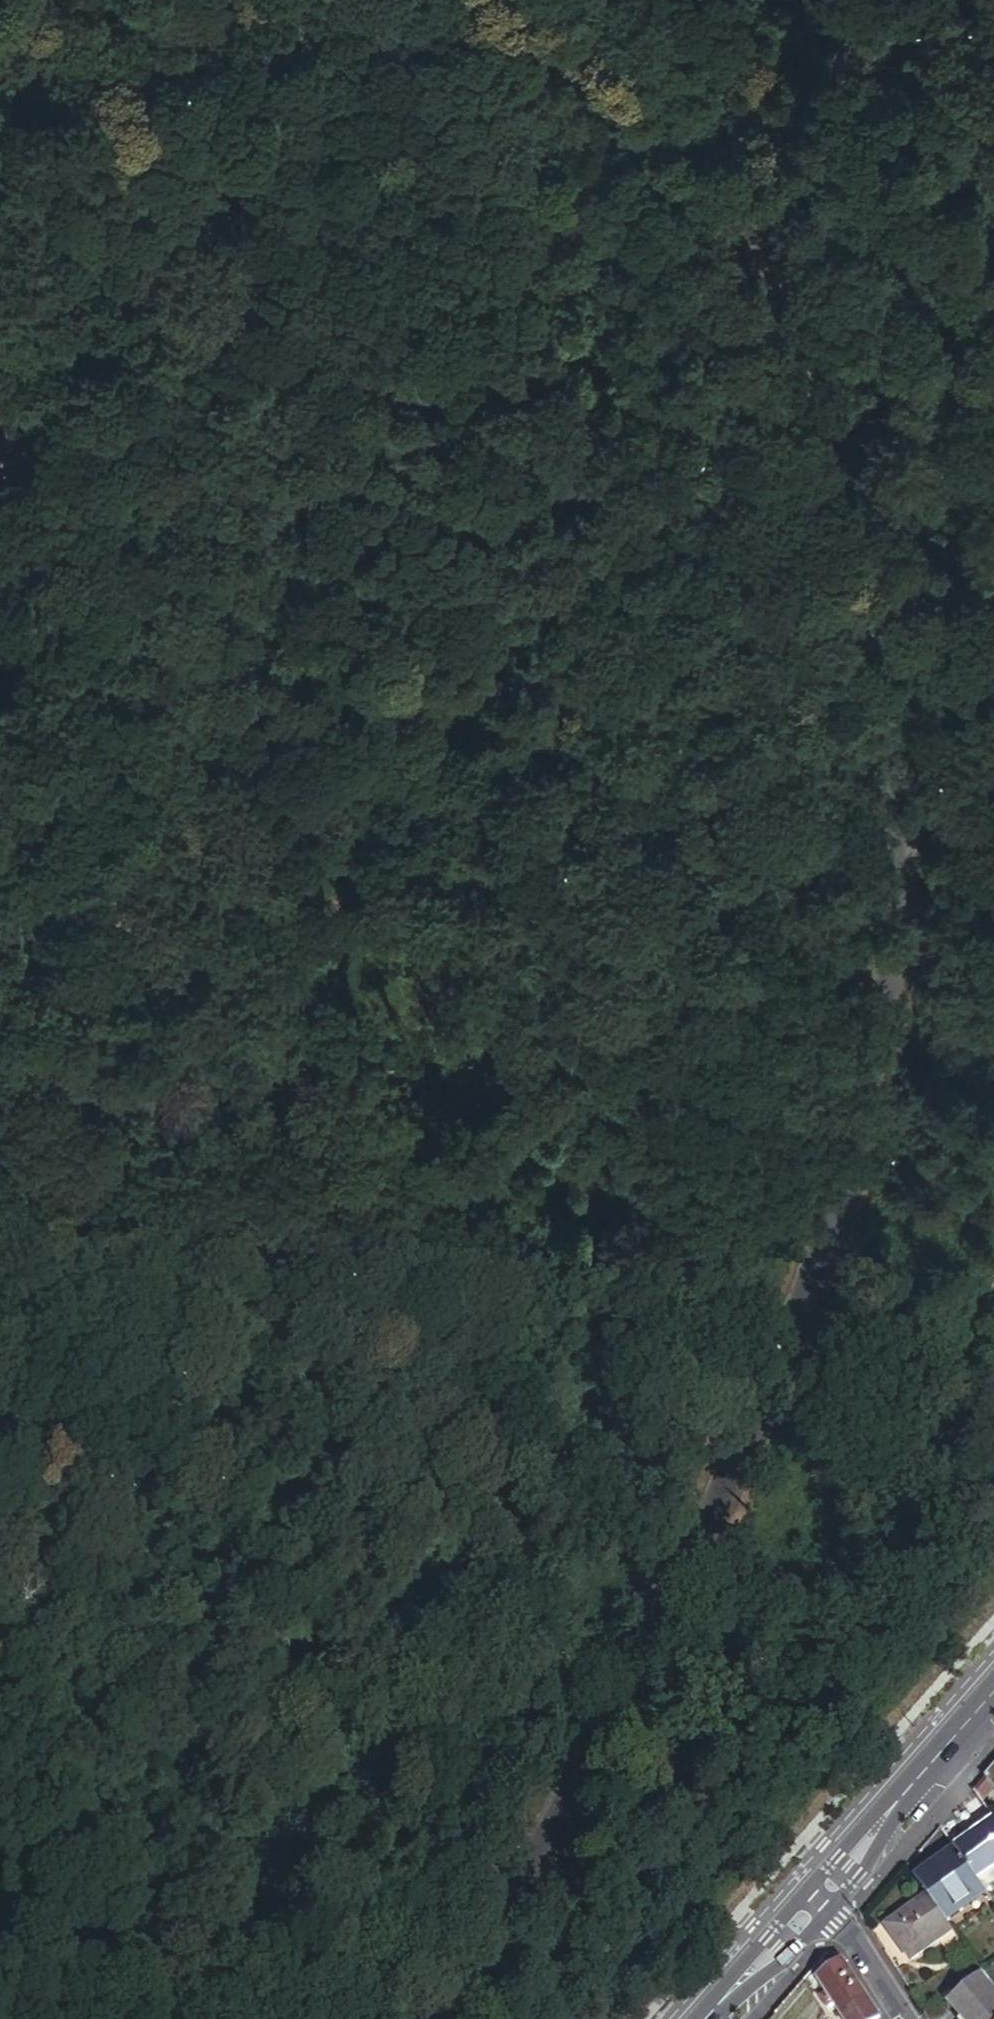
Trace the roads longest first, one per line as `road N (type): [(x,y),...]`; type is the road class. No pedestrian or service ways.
road 1 (secondary): [(993,1688),(822,1896)]
road 2 (secondary): [(822,1896),(706,2018)]
road 3 (residential): [(903,2018),(822,1896)]

